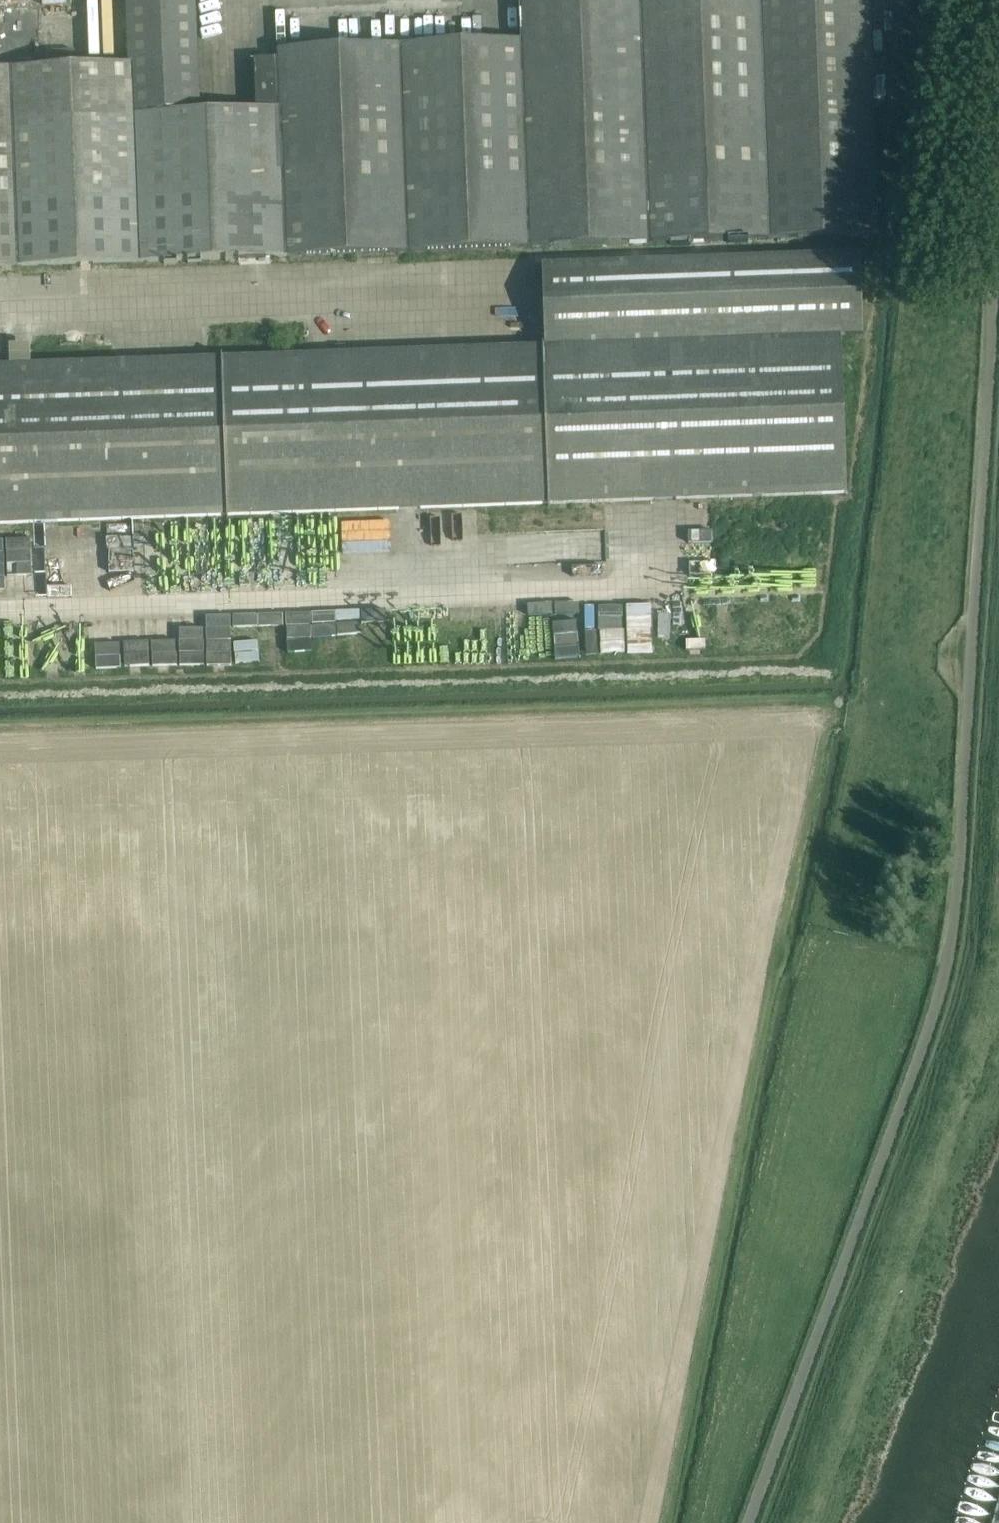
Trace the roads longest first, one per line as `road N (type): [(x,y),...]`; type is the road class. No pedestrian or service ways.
road 1 (unclassified): [(749,1522),(947,957),(998,38)]

